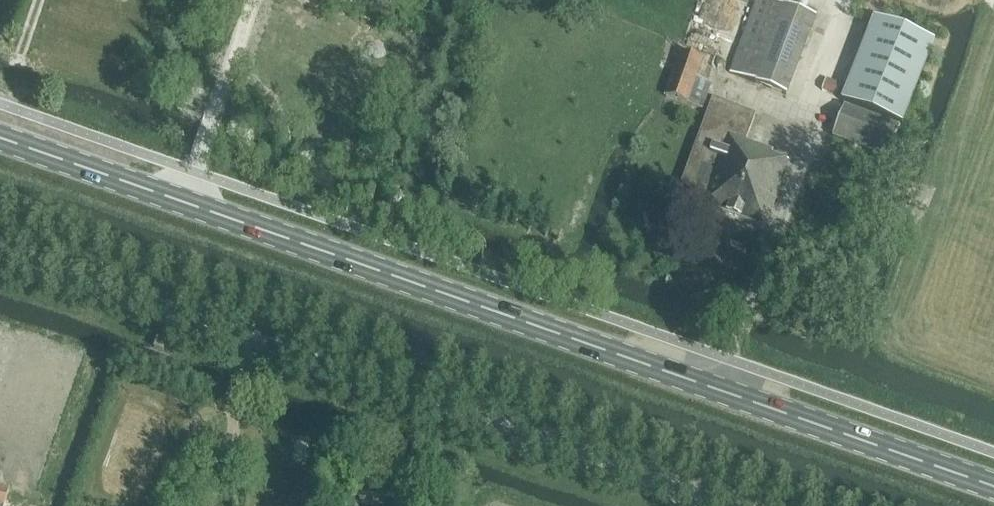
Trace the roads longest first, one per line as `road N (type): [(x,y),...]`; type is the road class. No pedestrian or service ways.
road 1 (primary): [(993,484),(0,137)]
road 2 (unclassified): [(730,505),(0,257)]

